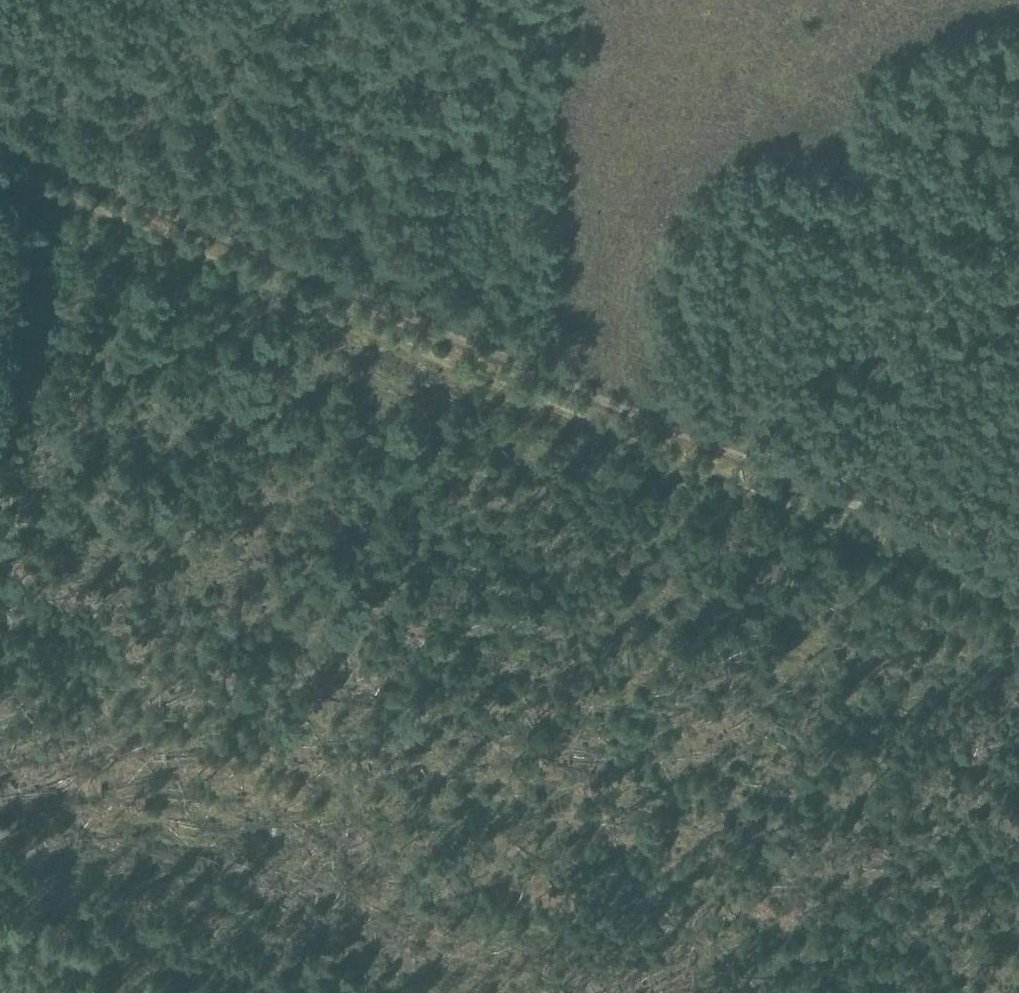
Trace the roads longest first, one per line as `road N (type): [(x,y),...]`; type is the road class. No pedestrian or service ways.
road 1 (track): [(1018,604),(0,170)]

